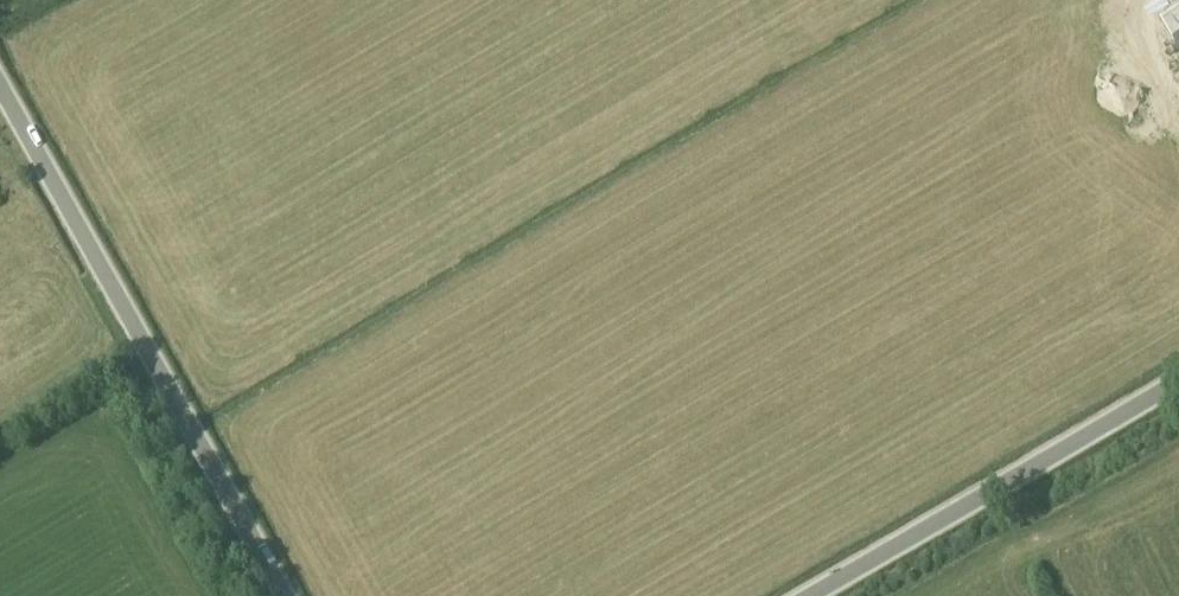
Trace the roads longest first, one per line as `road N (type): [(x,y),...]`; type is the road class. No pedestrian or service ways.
road 1 (unclassified): [(286,595),(0,79)]
road 2 (unclassified): [(802,595),(1178,376)]

